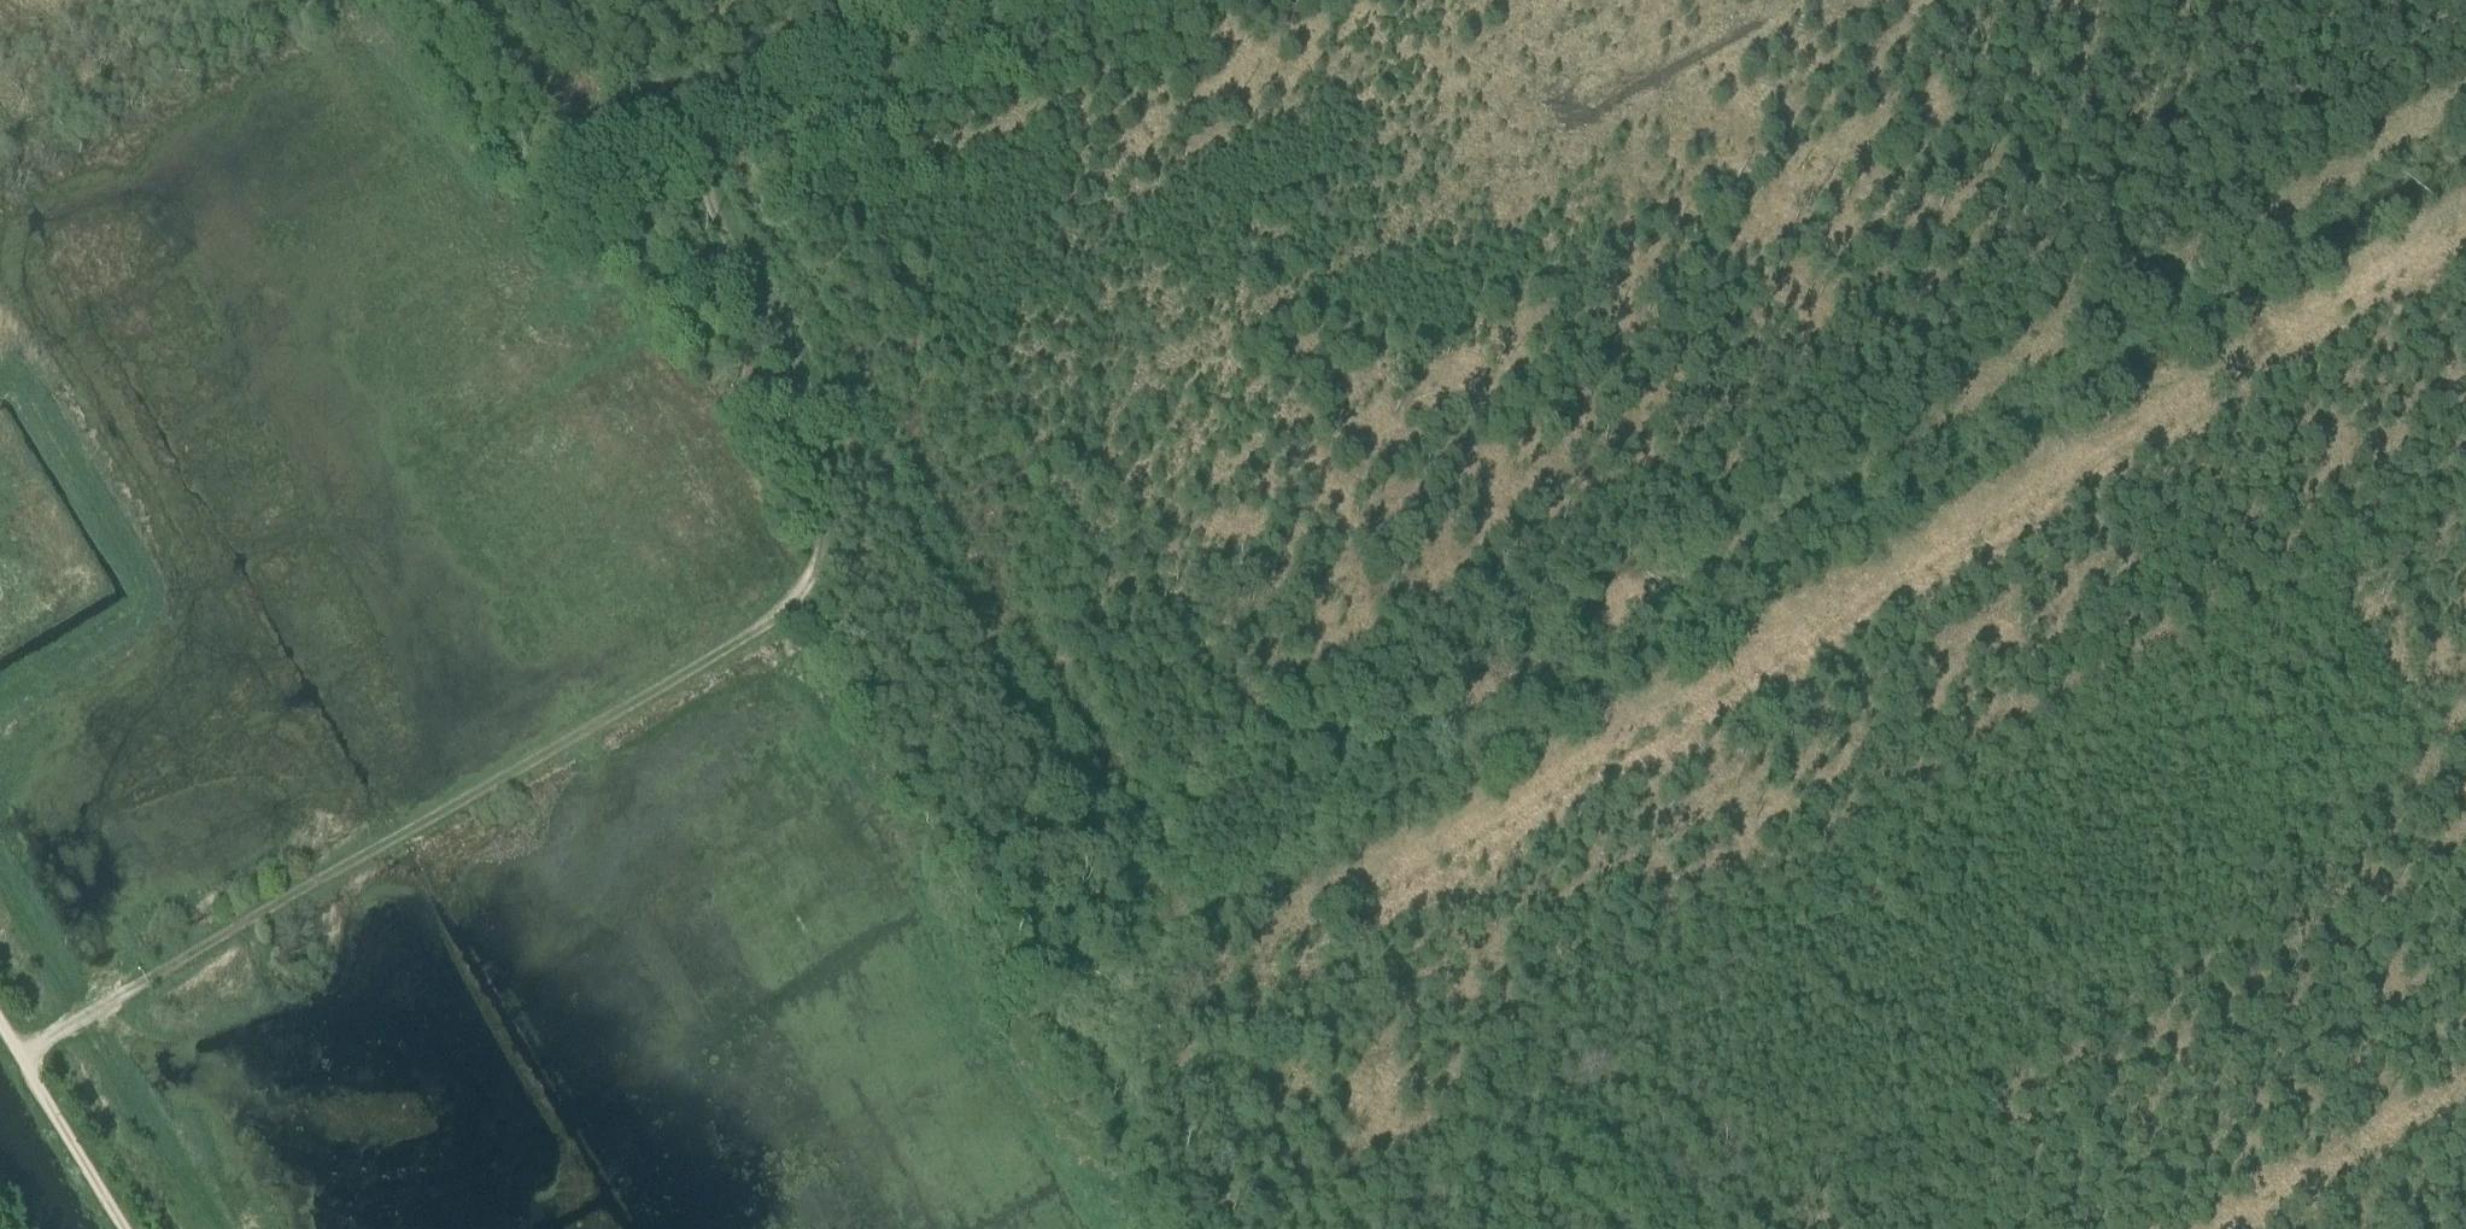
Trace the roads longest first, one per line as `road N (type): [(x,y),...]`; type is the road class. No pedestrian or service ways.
road 1 (track): [(971,0),(671,181),(800,403),(799,607),(20,1062)]
road 2 (unclassified): [(0,1028),(120,1228)]

